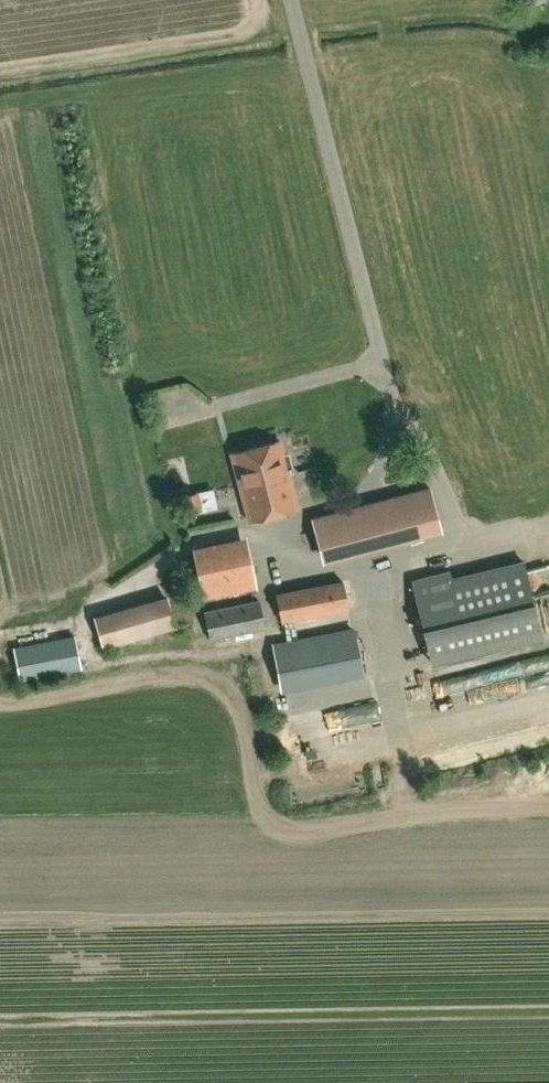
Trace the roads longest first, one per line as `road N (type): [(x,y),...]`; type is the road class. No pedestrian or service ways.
road 1 (unclassified): [(390,371),(292,0)]

